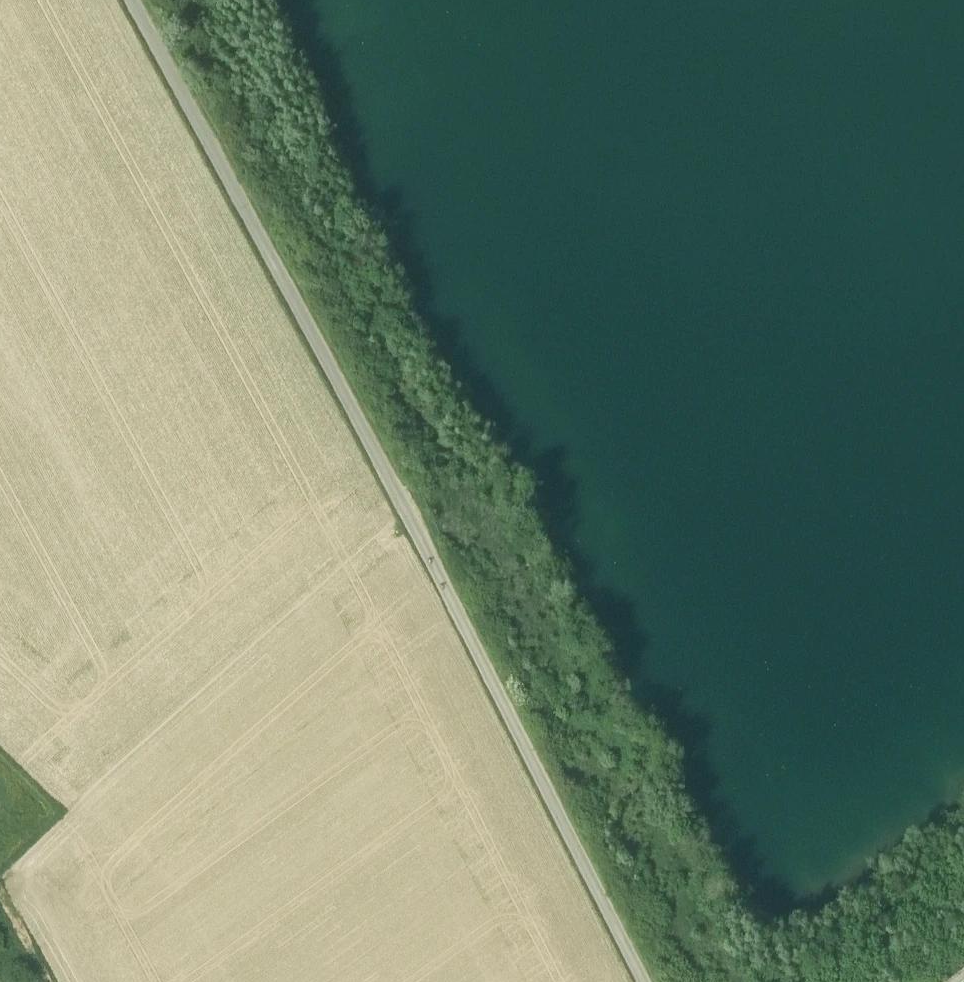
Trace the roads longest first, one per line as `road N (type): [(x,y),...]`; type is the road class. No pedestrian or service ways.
road 1 (residential): [(645,981),(133,0)]

